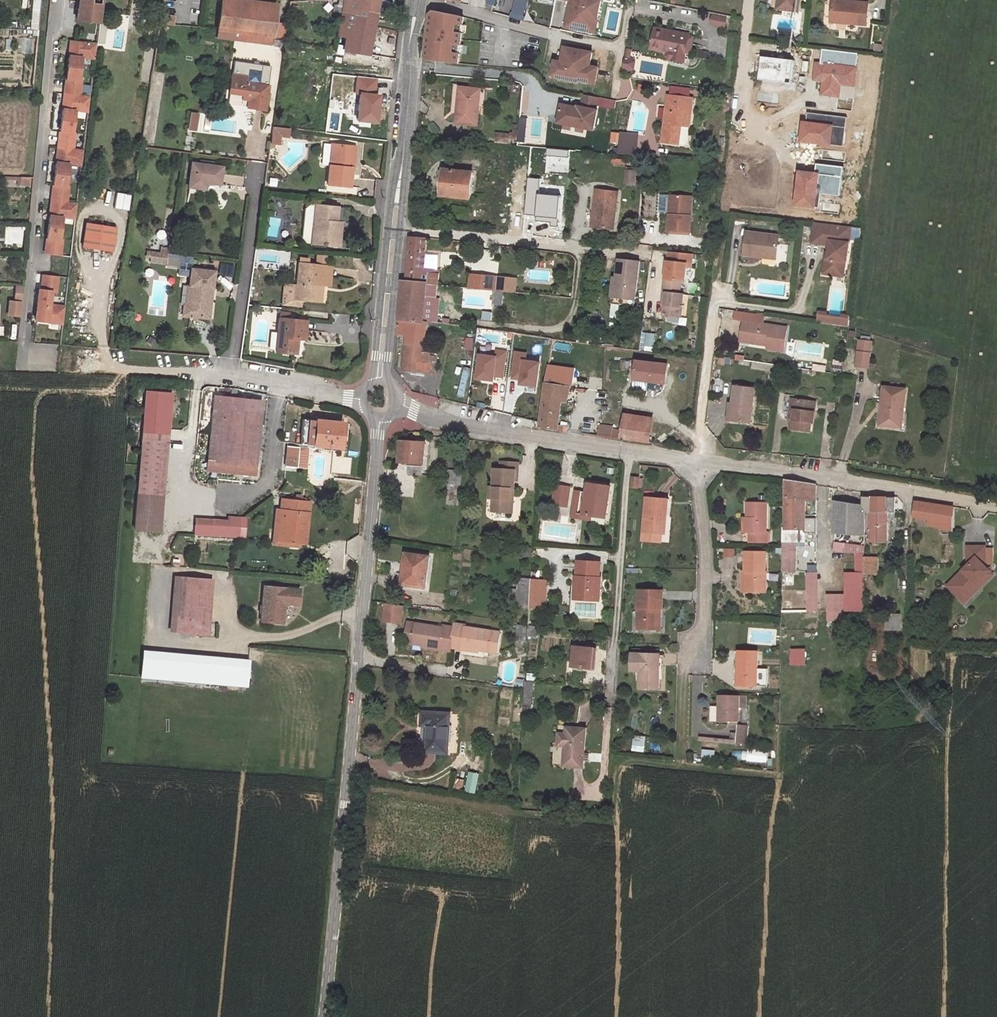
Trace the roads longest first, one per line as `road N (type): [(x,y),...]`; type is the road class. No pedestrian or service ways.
road 1 (unclassified): [(326,1016),(379,417)]
road 2 (residential): [(38,359),(24,342),(58,0)]
road 3 (residential): [(397,404),(449,423),(699,461)]
road 4 (residential): [(699,461),(996,506)]
road 5 (track): [(629,451),(609,702)]
road 6 (residential): [(394,228),(641,254)]
road 7 (unclassified): [(394,228),(414,0)]
road 8 (residential): [(230,376),(259,168)]
road 9 (residential): [(694,654),(707,555),(699,461)]
road 10 (residential): [(717,291),(699,461)]
road 11 (unclassified): [(380,383),(394,228)]
road 12 (residential): [(363,399),(230,376)]
road 13 (track): [(716,300),(795,311),(816,261)]
road 14 (residential): [(230,376),(105,367)]

